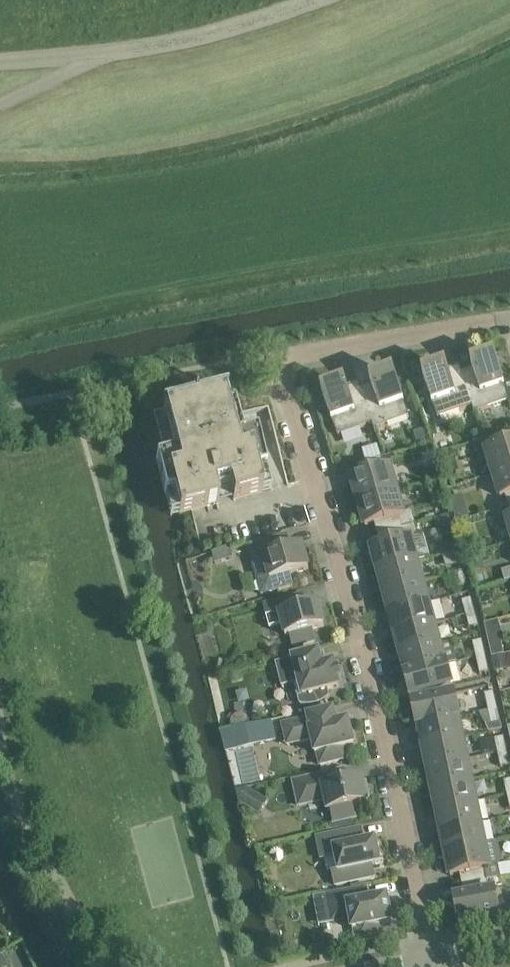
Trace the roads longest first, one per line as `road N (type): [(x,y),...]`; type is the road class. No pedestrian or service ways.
road 1 (residential): [(433,959),(361,644),(283,380),(300,357),(509,326)]
road 2 (unclassified): [(98,52),(206,33),(314,0)]

